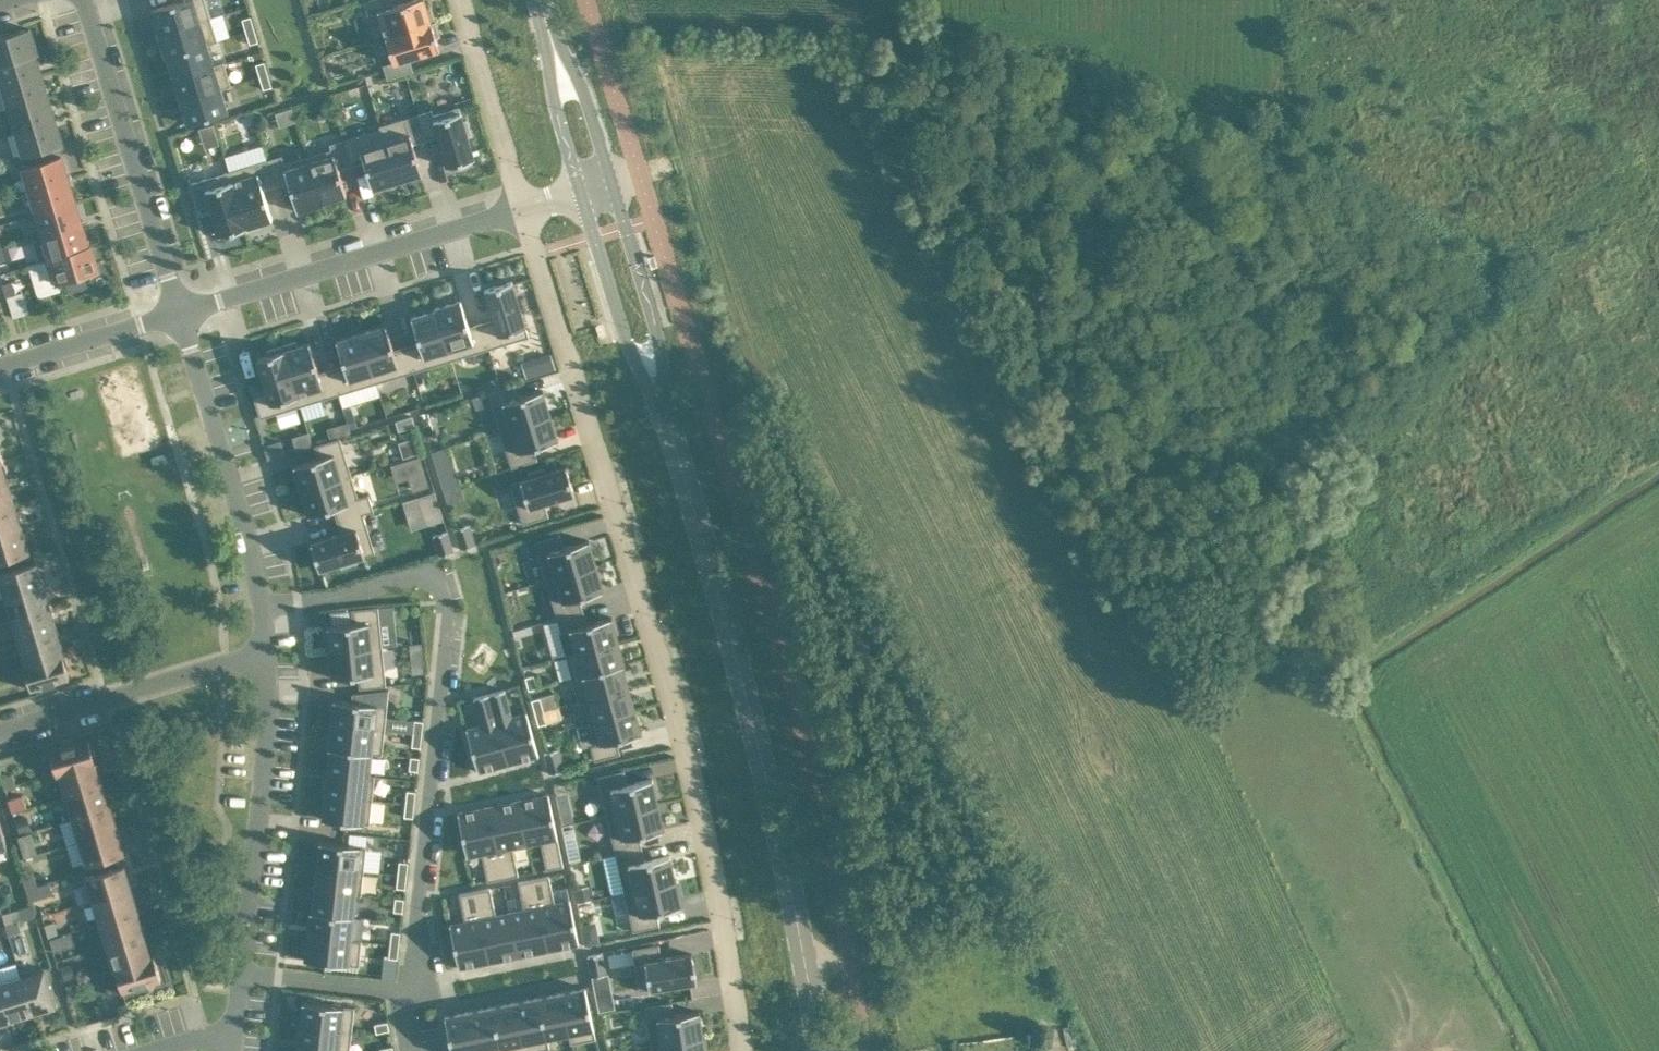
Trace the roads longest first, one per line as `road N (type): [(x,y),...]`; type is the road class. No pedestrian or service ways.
road 1 (residential): [(744,1050),(676,694),(529,210)]
road 2 (tertiary): [(818,1050),(740,683),(663,412)]
road 3 (residential): [(399,987),(416,980),(447,601),(428,570),(260,614)]
road 4 (residential): [(529,210),(179,313)]
road 5 (residential): [(83,0),(179,313)]
road 6 (residential): [(267,655),(267,743),(241,975)]
road 7 (residential): [(179,313),(260,614)]
road 8 (residential): [(267,655),(0,733)]
road 9 (tertiary): [(663,412),(657,334),(613,182)]
road 10 (tertiary): [(582,192),(630,341),(663,412)]
road 11 (residential): [(464,0),(529,210)]
road 12 (residential): [(179,313),(0,367)]
road 13 (residential): [(241,975),(399,987)]
road 14 (tertiary): [(555,53),(557,110),(582,192)]
road 15 (tertiary): [(613,182),(588,104),(555,53)]

